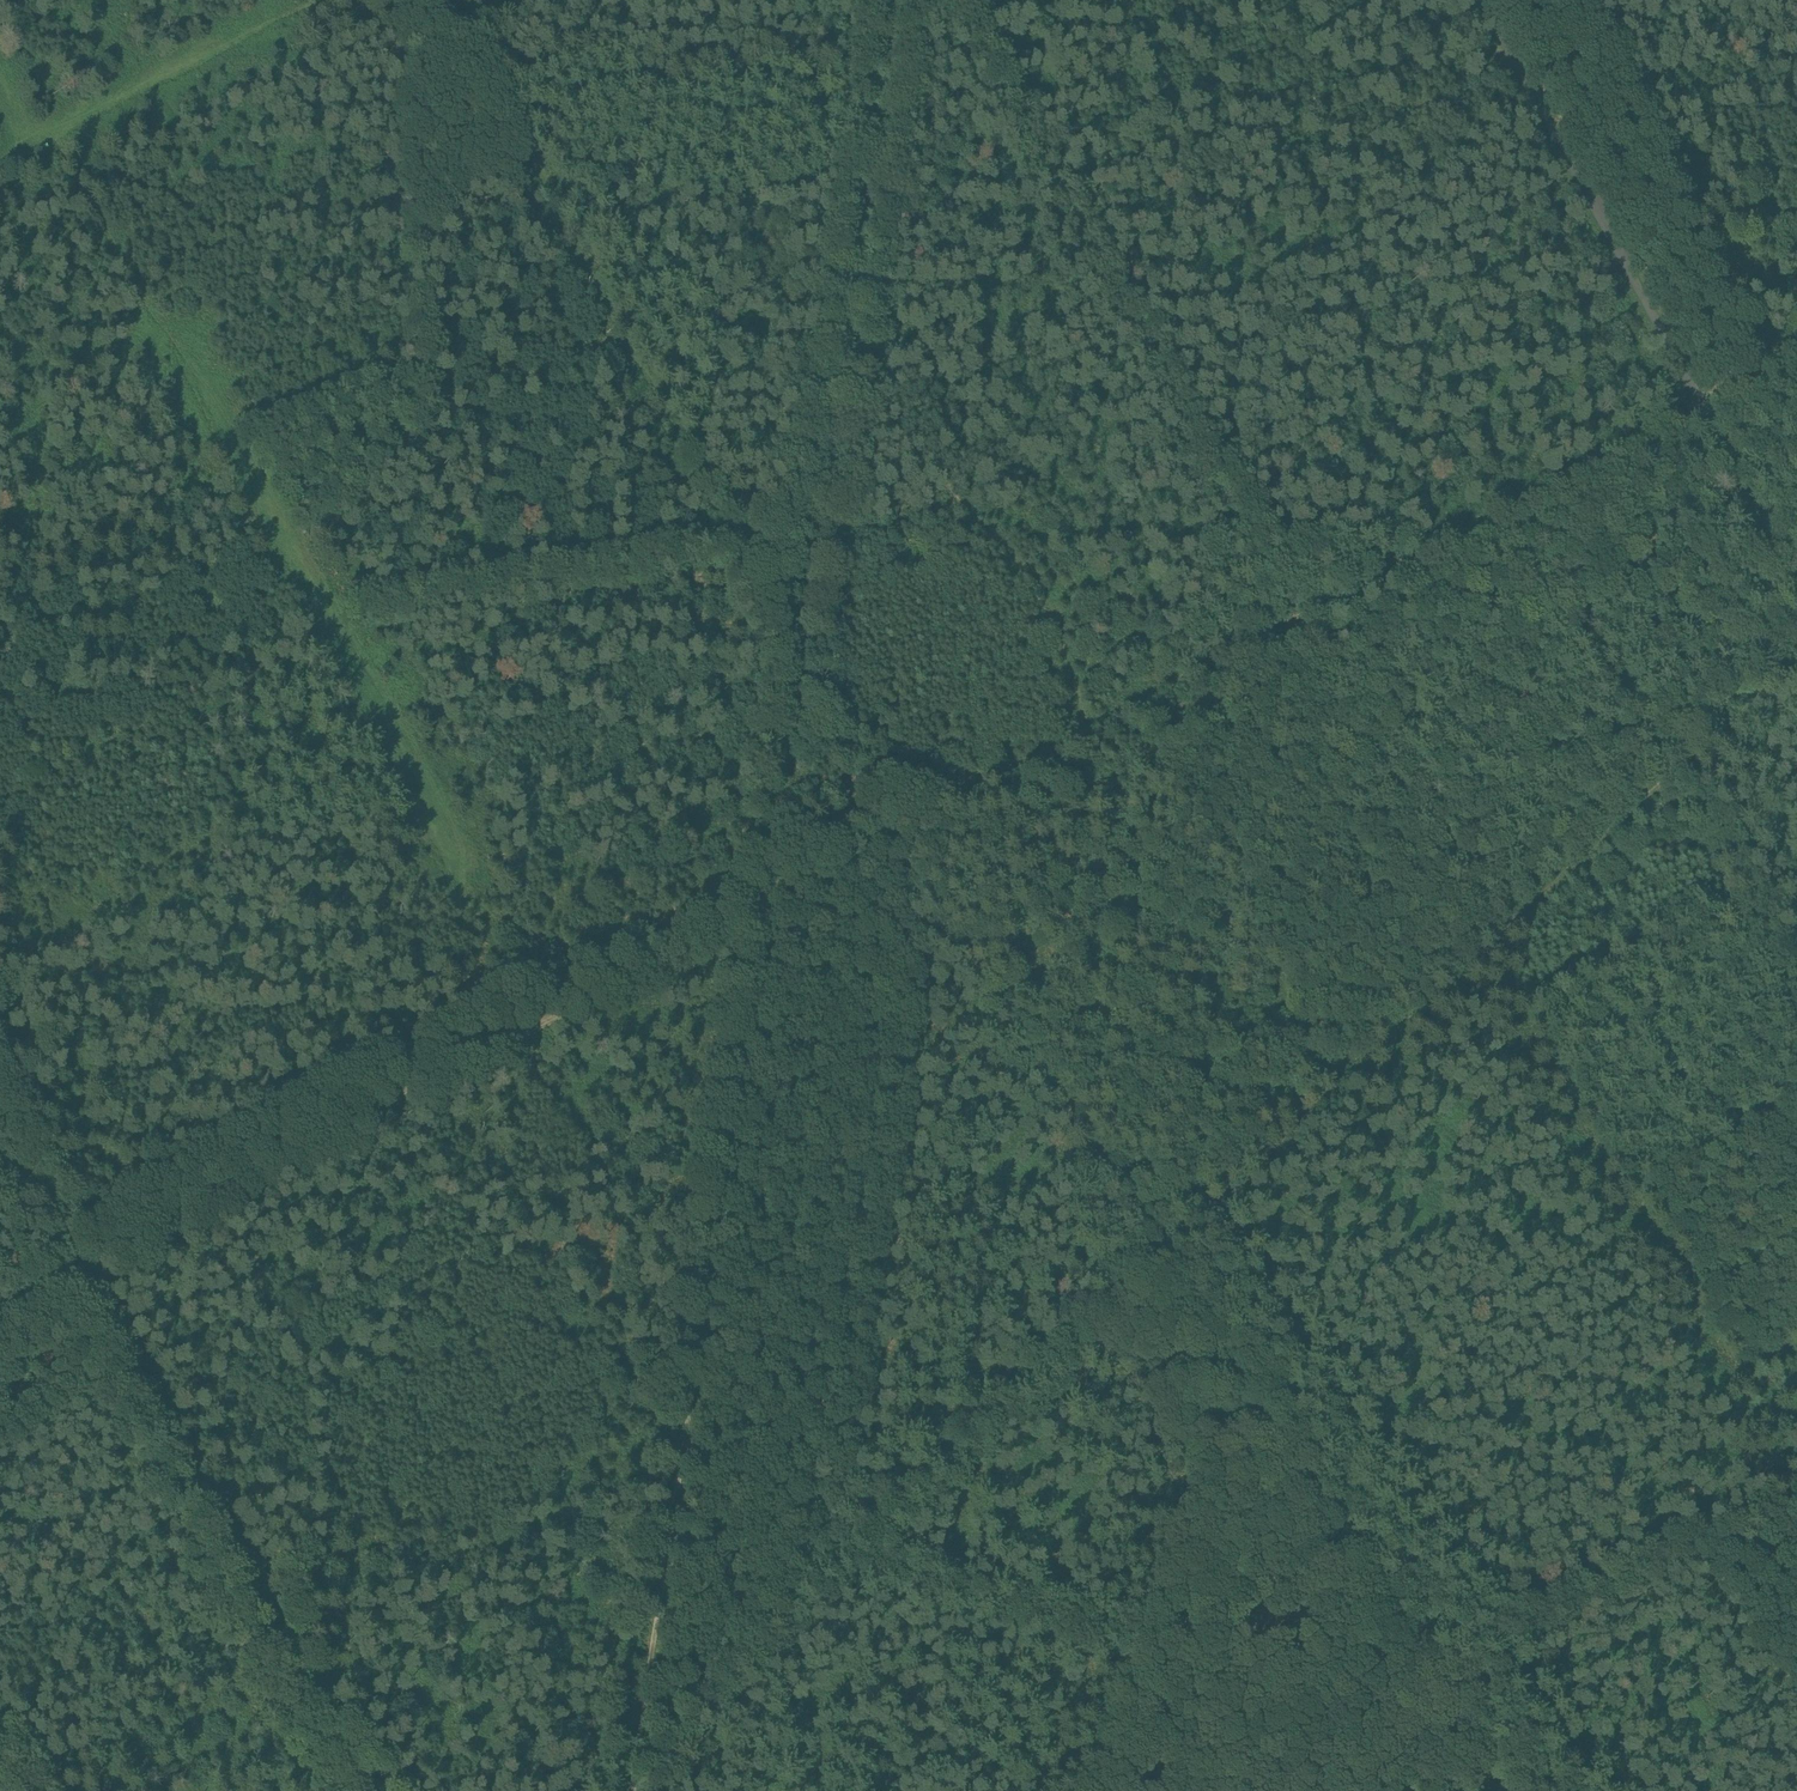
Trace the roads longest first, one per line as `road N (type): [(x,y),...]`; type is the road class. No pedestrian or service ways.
road 1 (track): [(766,899),(900,0)]
road 2 (track): [(766,899),(636,1790)]
road 3 (track): [(0,1314),(766,899)]
road 4 (track): [(1796,348),(1085,728)]
road 5 (track): [(0,1097),(369,1790)]
road 6 (unclassified): [(1796,571),(1487,0)]
road 7 (track): [(1166,1246),(1506,1790)]
road 8 (track): [(1796,1484),(1419,1660)]
road 9 (track): [(1085,728),(899,828)]
road 10 (track): [(899,828),(766,899)]

